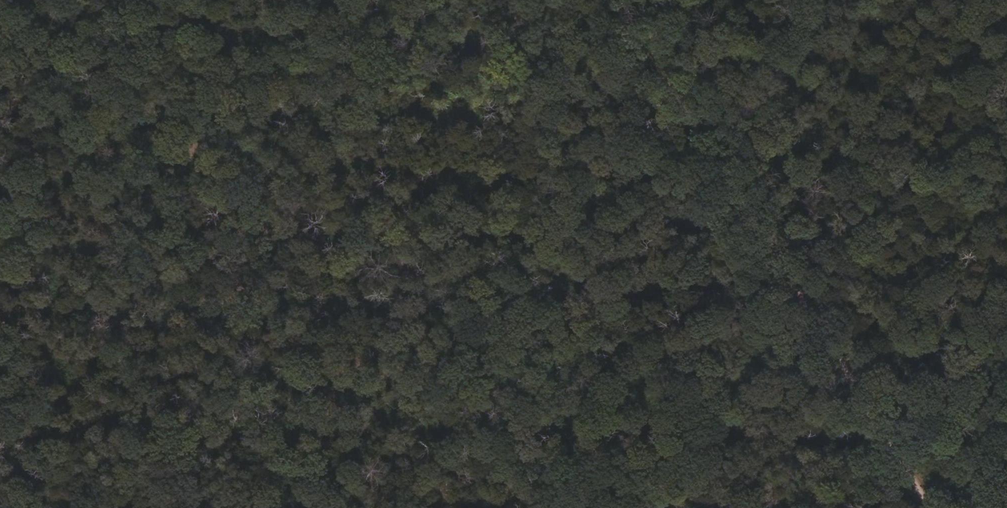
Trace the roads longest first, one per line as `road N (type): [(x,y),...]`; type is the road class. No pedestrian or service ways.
road 1 (track): [(611,0),(924,507)]

